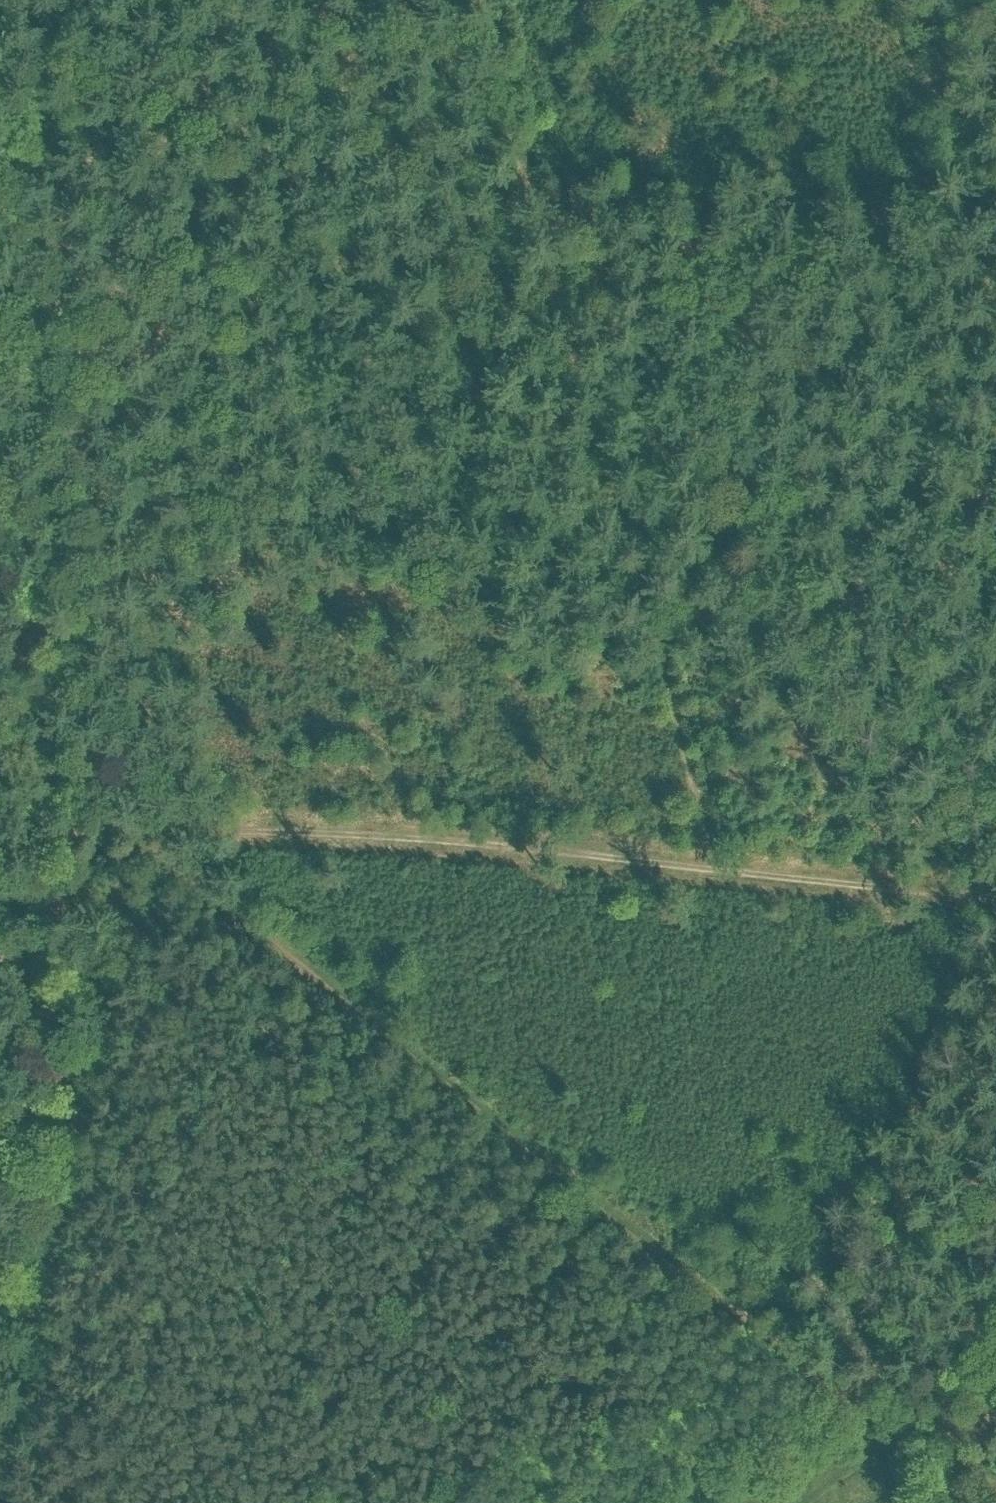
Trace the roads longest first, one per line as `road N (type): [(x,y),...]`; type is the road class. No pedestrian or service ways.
road 1 (track): [(885,1434),(144,826),(159,817),(711,867)]
road 2 (track): [(123,798),(0,1421)]
road 3 (track): [(711,867),(995,878)]
road 4 (track): [(995,1247),(924,1393),(885,1434)]

